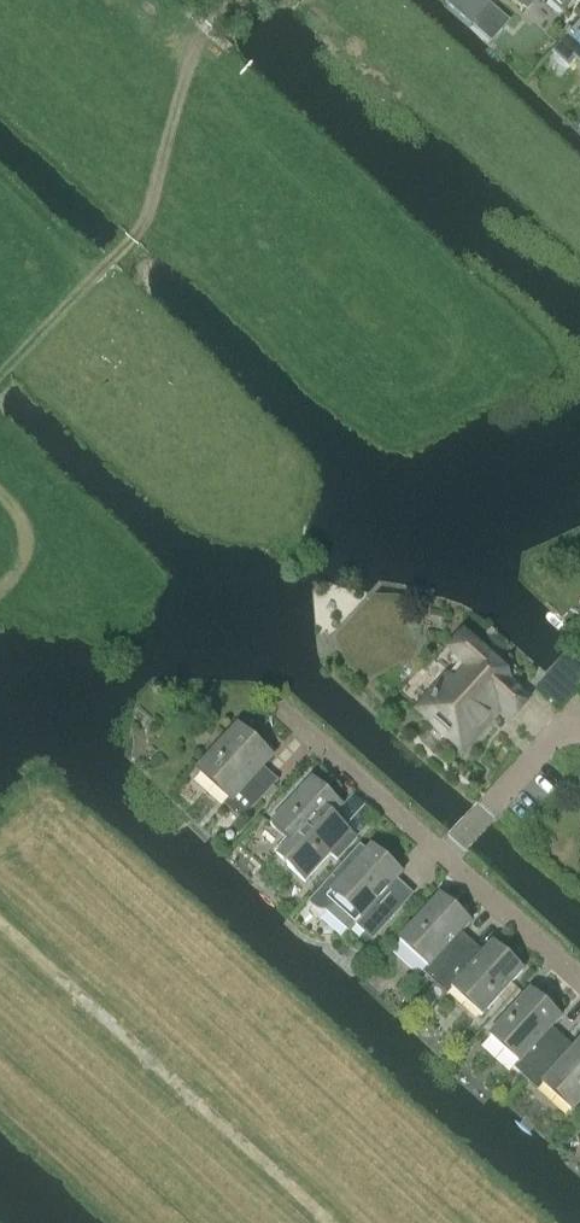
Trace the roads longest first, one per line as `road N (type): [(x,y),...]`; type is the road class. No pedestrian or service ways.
road 1 (track): [(0,380),(141,231),(196,47),(229,8)]
road 2 (track): [(0,927),(334,1222)]
road 3 (residential): [(446,859),(281,711)]
road 4 (residential): [(579,980),(446,859)]
road 5 (residential): [(579,728),(564,731),(487,815)]

